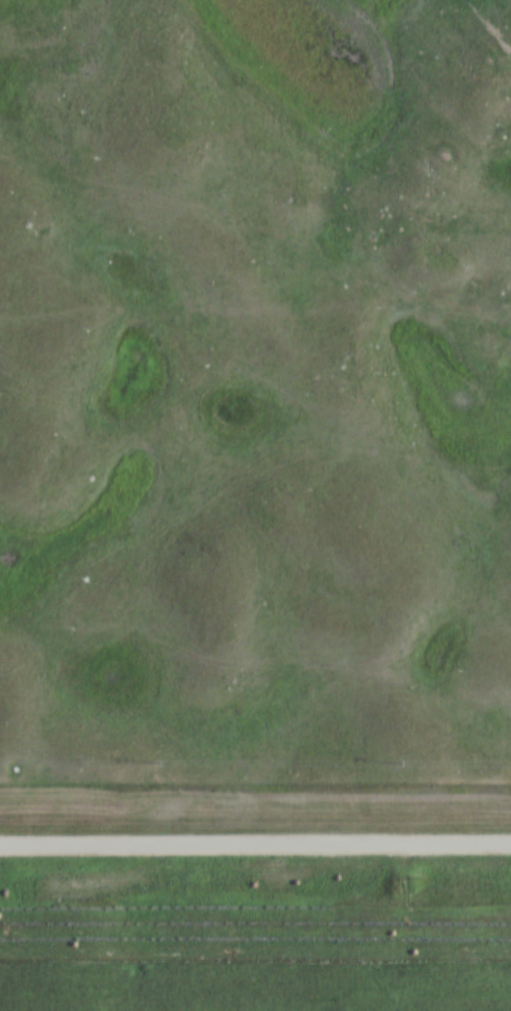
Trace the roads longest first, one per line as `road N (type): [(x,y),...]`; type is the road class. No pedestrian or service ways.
road 1 (tertiary): [(510,846),(0,847)]

